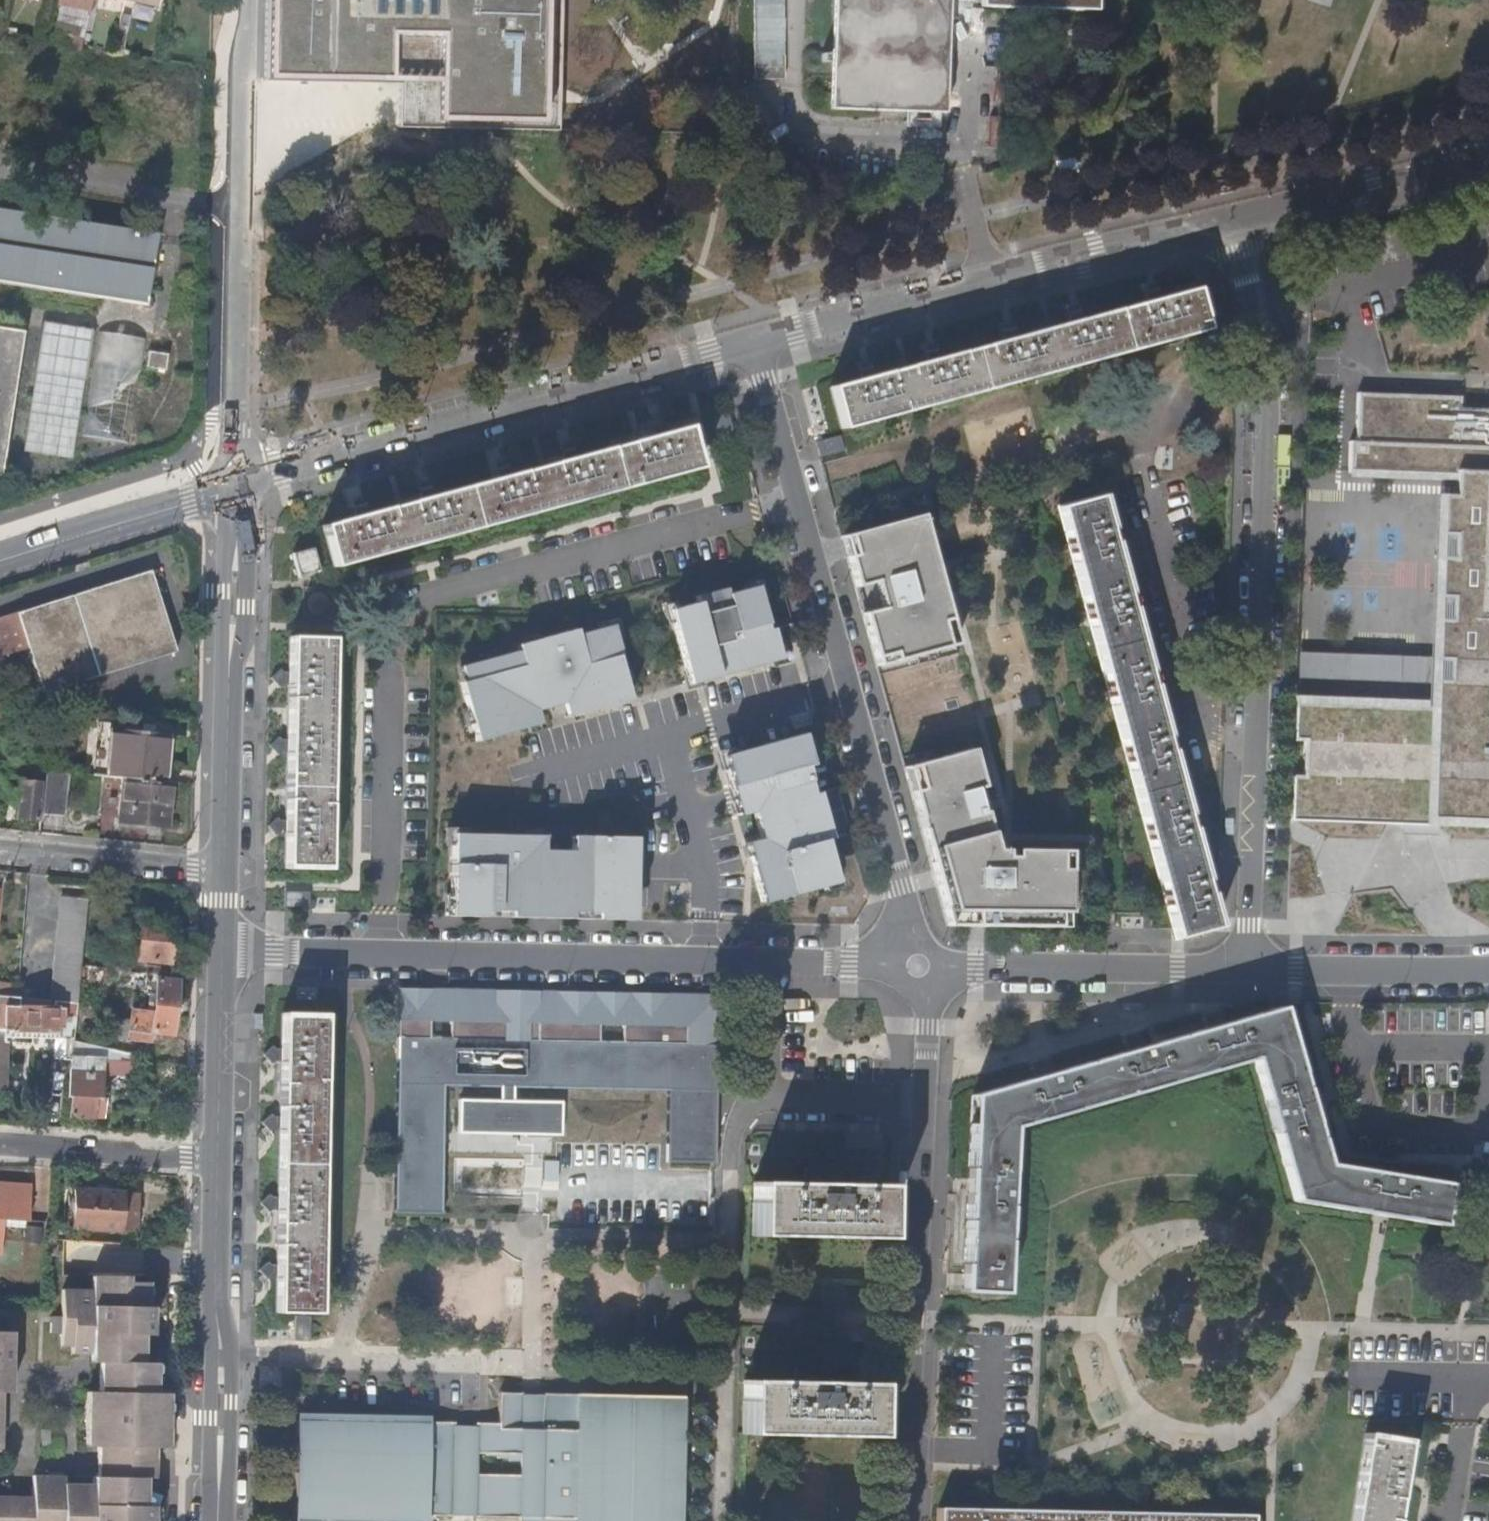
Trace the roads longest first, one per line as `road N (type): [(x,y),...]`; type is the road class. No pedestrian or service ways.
road 1 (residential): [(1251,967),(1267,355),(1232,220)]
road 2 (residential): [(925,968),(756,343)]
road 3 (residential): [(764,963),(222,950)]
road 4 (residential): [(756,343),(241,487)]
road 5 (residential): [(1232,220),(756,343)]
road 6 (residential): [(241,487),(247,0)]
road 7 (residential): [(722,1520),(738,1134),(762,1099)]
road 8 (residential): [(908,1520),(924,1103)]
road 9 (residential): [(241,487),(224,872)]
road 10 (residential): [(216,1158),(217,1520)]
road 11 (residential): [(925,968),(1251,967)]
road 12 (residential): [(1488,162),(1232,220)]
road 13 (residential): [(241,487),(0,561)]
road 14 (residential): [(1251,967),(1488,966)]
road 15 (residential): [(0,848),(224,872)]
road 16 (residential): [(216,1158),(0,1143)]
road 17 (residential): [(222,950),(216,1158)]
road 18 (residential): [(924,1103),(762,1099)]
road 19 (residential): [(925,968),(764,963)]
road 20 (residential): [(762,1099),(764,963)]
road 21 (residential): [(924,1103),(925,968)]

